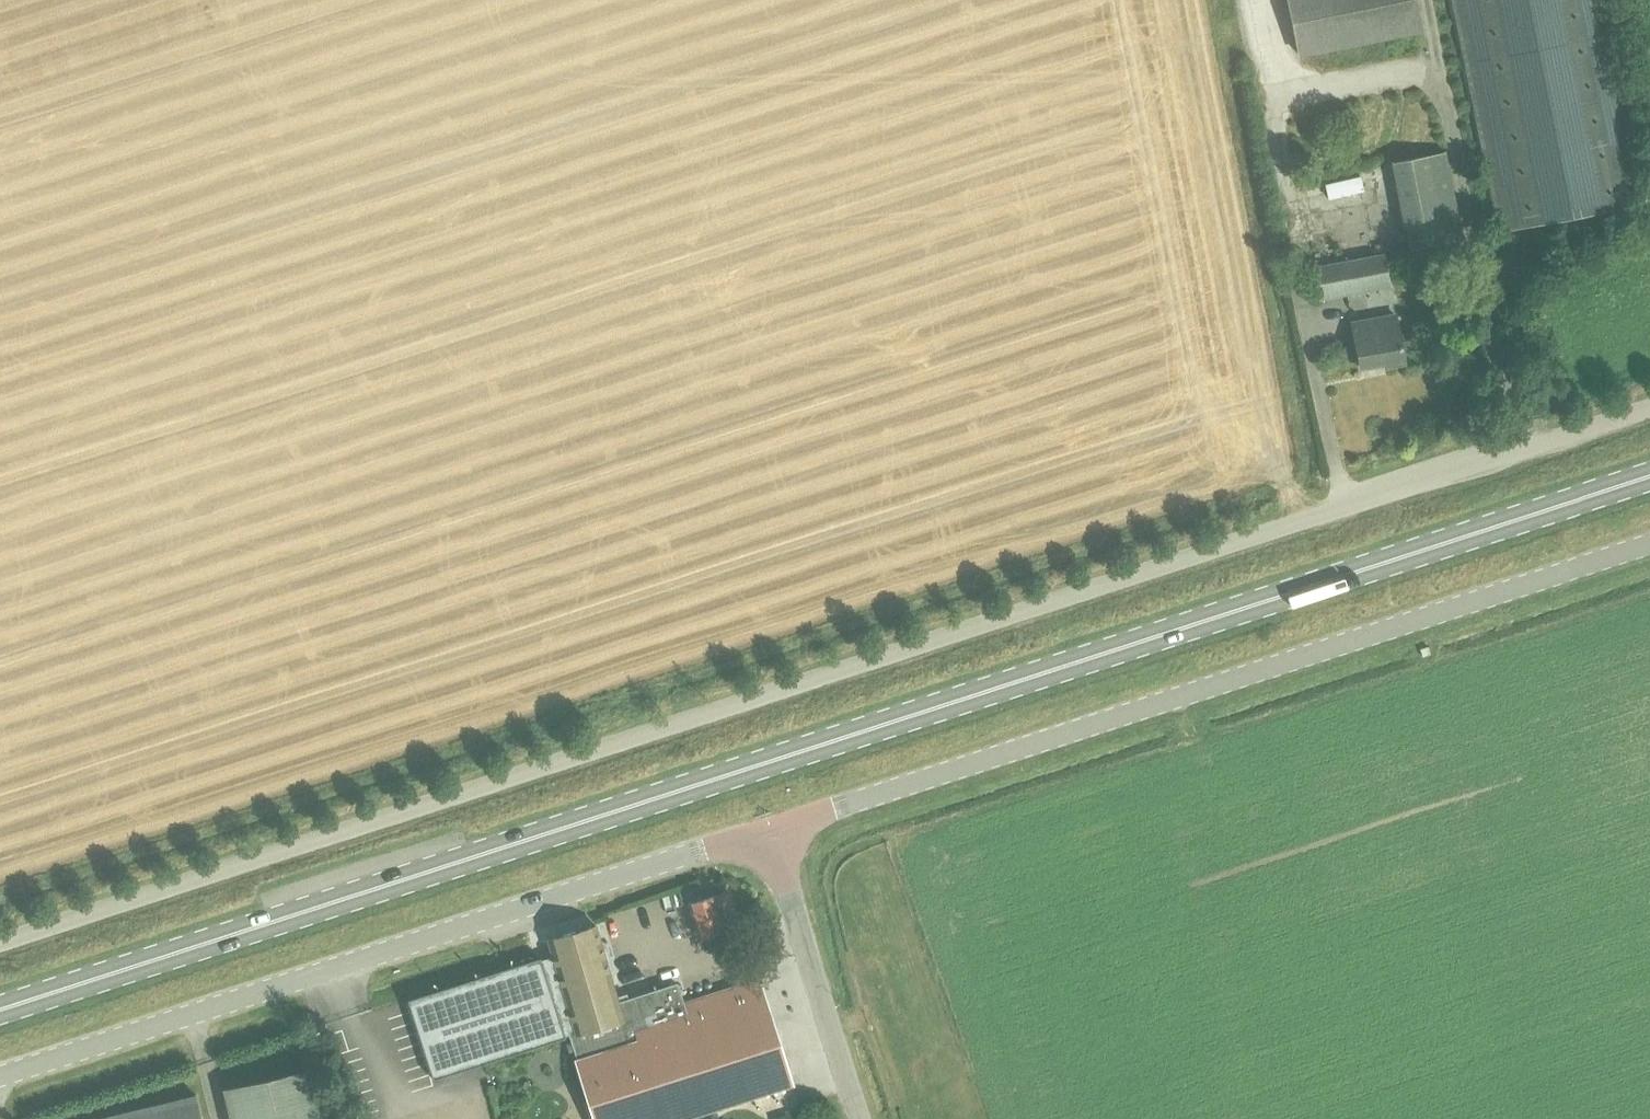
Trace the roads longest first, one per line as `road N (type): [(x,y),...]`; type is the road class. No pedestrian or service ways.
road 1 (unclassified): [(0,940),(1649,404)]
road 2 (primary): [(0,1005),(1649,477)]
road 3 (unclassified): [(769,832),(1649,544)]
road 4 (unclassified): [(0,1078),(769,832)]
road 5 (unclassified): [(863,1118),(769,832)]

